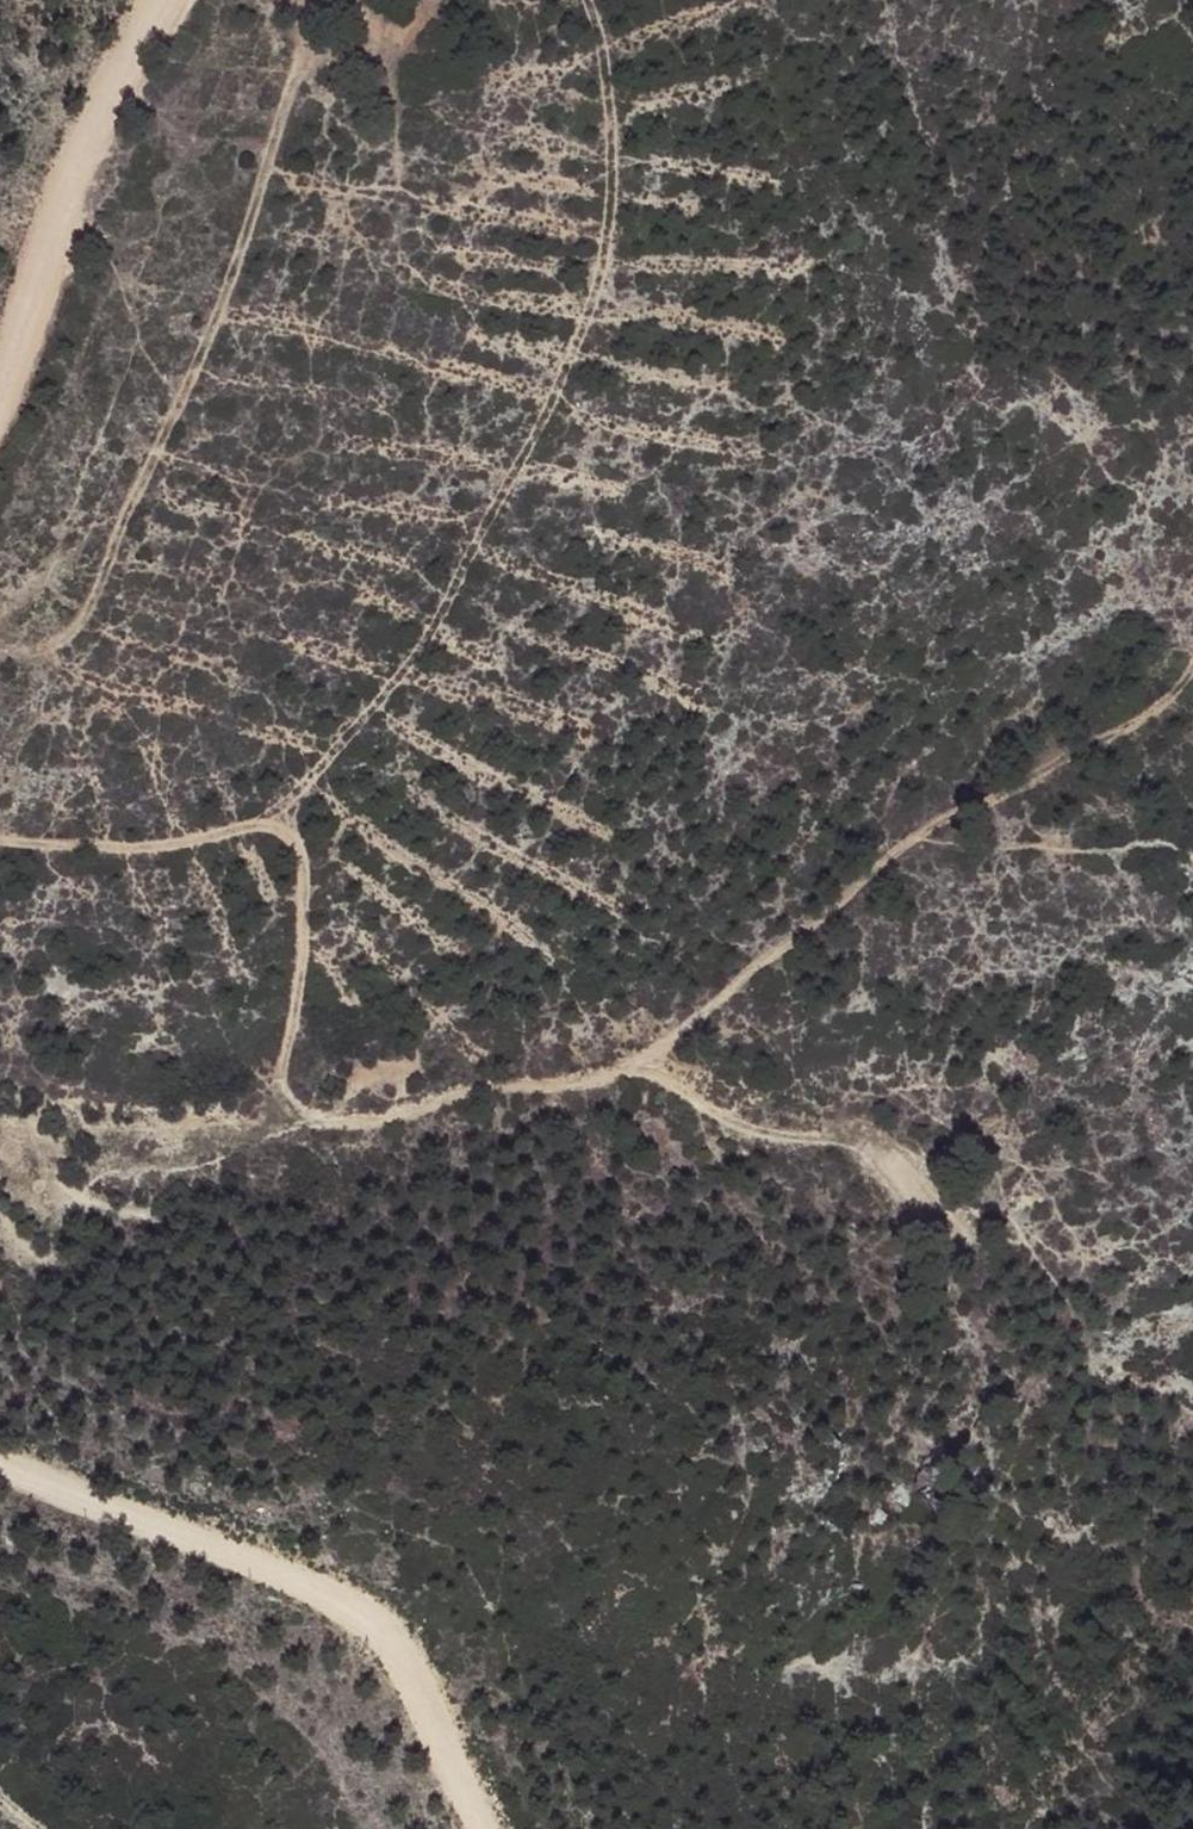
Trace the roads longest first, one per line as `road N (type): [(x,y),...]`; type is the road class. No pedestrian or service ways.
road 1 (track): [(0,842),(153,853),(258,826),(287,831),(300,849),(305,887),(305,964),(290,1067),(304,1099),(336,1119),(424,1110),(478,1086),(642,1069),(779,1135),(826,1135)]
road 2 (track): [(642,1069),(915,836),(1112,731),(1192,674)]
road 3 (track): [(485,1828),(410,1681),(351,1612),(0,1467)]
road 4 (track): [(0,403),(24,350),(61,217),(166,0)]

